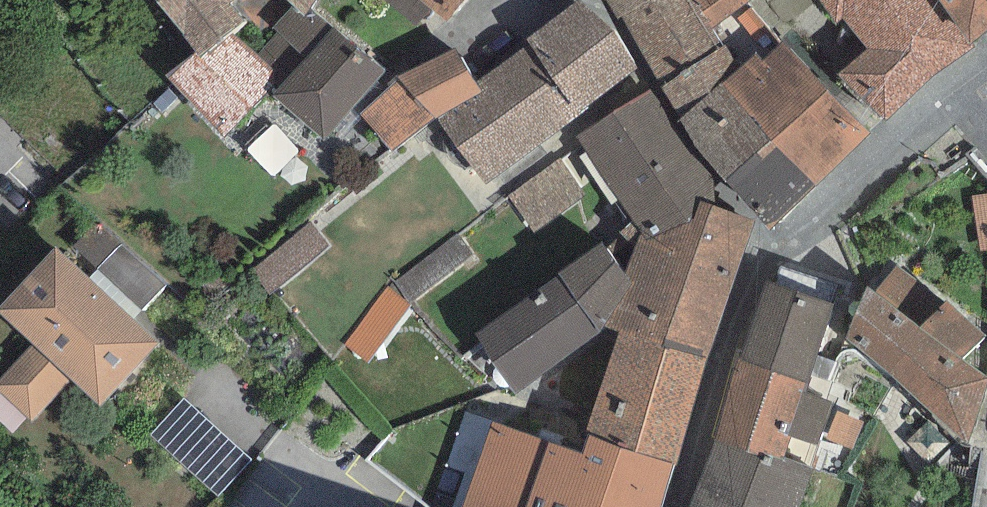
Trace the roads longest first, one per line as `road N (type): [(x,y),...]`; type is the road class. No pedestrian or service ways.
road 1 (residential): [(986,89),(771,253),(677,506)]

